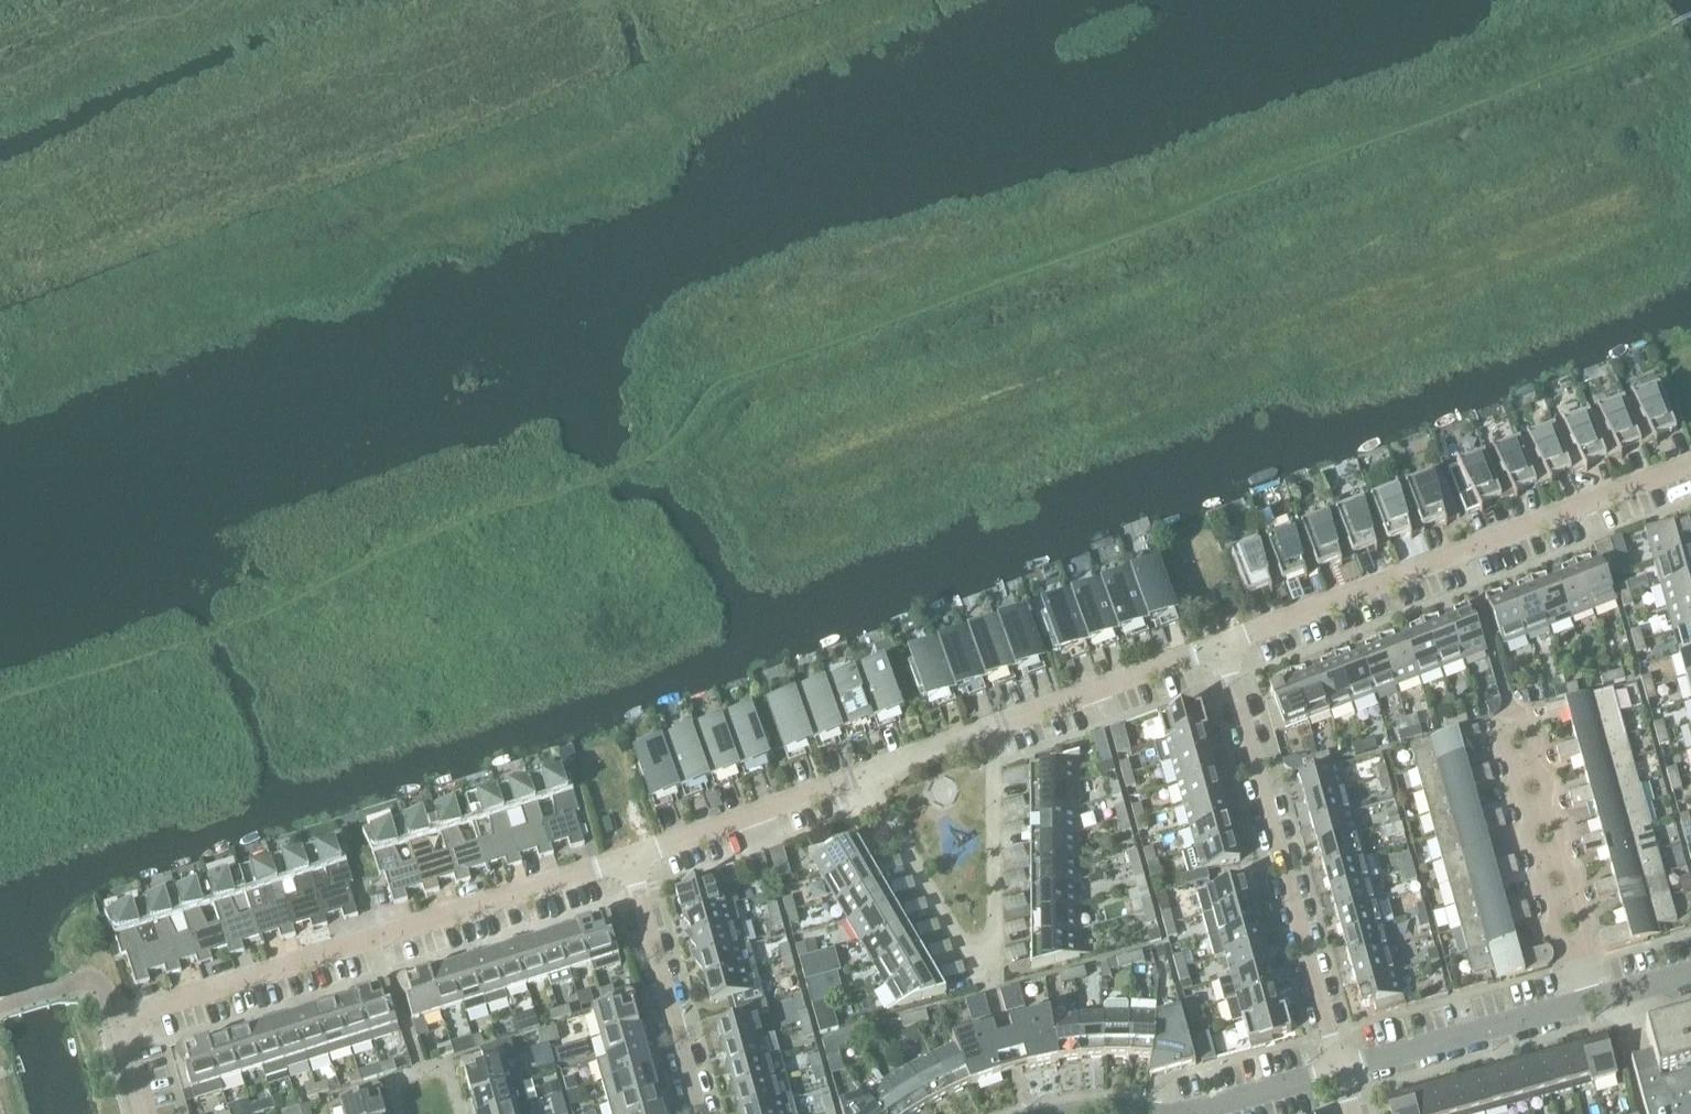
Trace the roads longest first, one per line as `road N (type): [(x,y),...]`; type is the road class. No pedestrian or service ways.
road 1 (residential): [(146,1113),(122,1025),(129,1013),(630,858)]
road 2 (residential): [(1225,648),(1690,474)]
road 3 (residential): [(1345,1072),(1225,648)]
road 4 (residential): [(700,1113),(630,858)]
road 5 (residential): [(993,989),(999,732)]
road 6 (residential): [(1345,1072),(1590,1004)]
road 7 (residential): [(630,858),(870,779)]
road 8 (residential): [(993,989),(870,779)]
road 9 (residential): [(999,732),(1225,648)]
road 10 (residential): [(1196,1113),(1345,1072)]
road 11 (residential): [(1196,1113),(1108,1106),(1047,1113)]
road 12 (residential): [(870,779),(999,732)]

